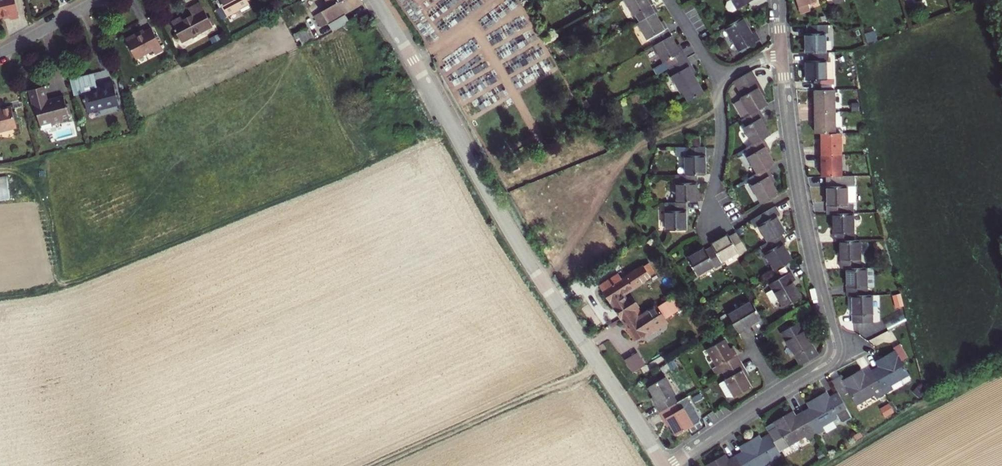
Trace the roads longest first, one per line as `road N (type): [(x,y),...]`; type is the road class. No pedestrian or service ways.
road 1 (tertiary): [(661,465),(522,251),(376,0)]
road 2 (residential): [(783,54),(799,185),(834,354),(667,465)]
road 3 (residential): [(709,211),(721,133),(715,77)]

